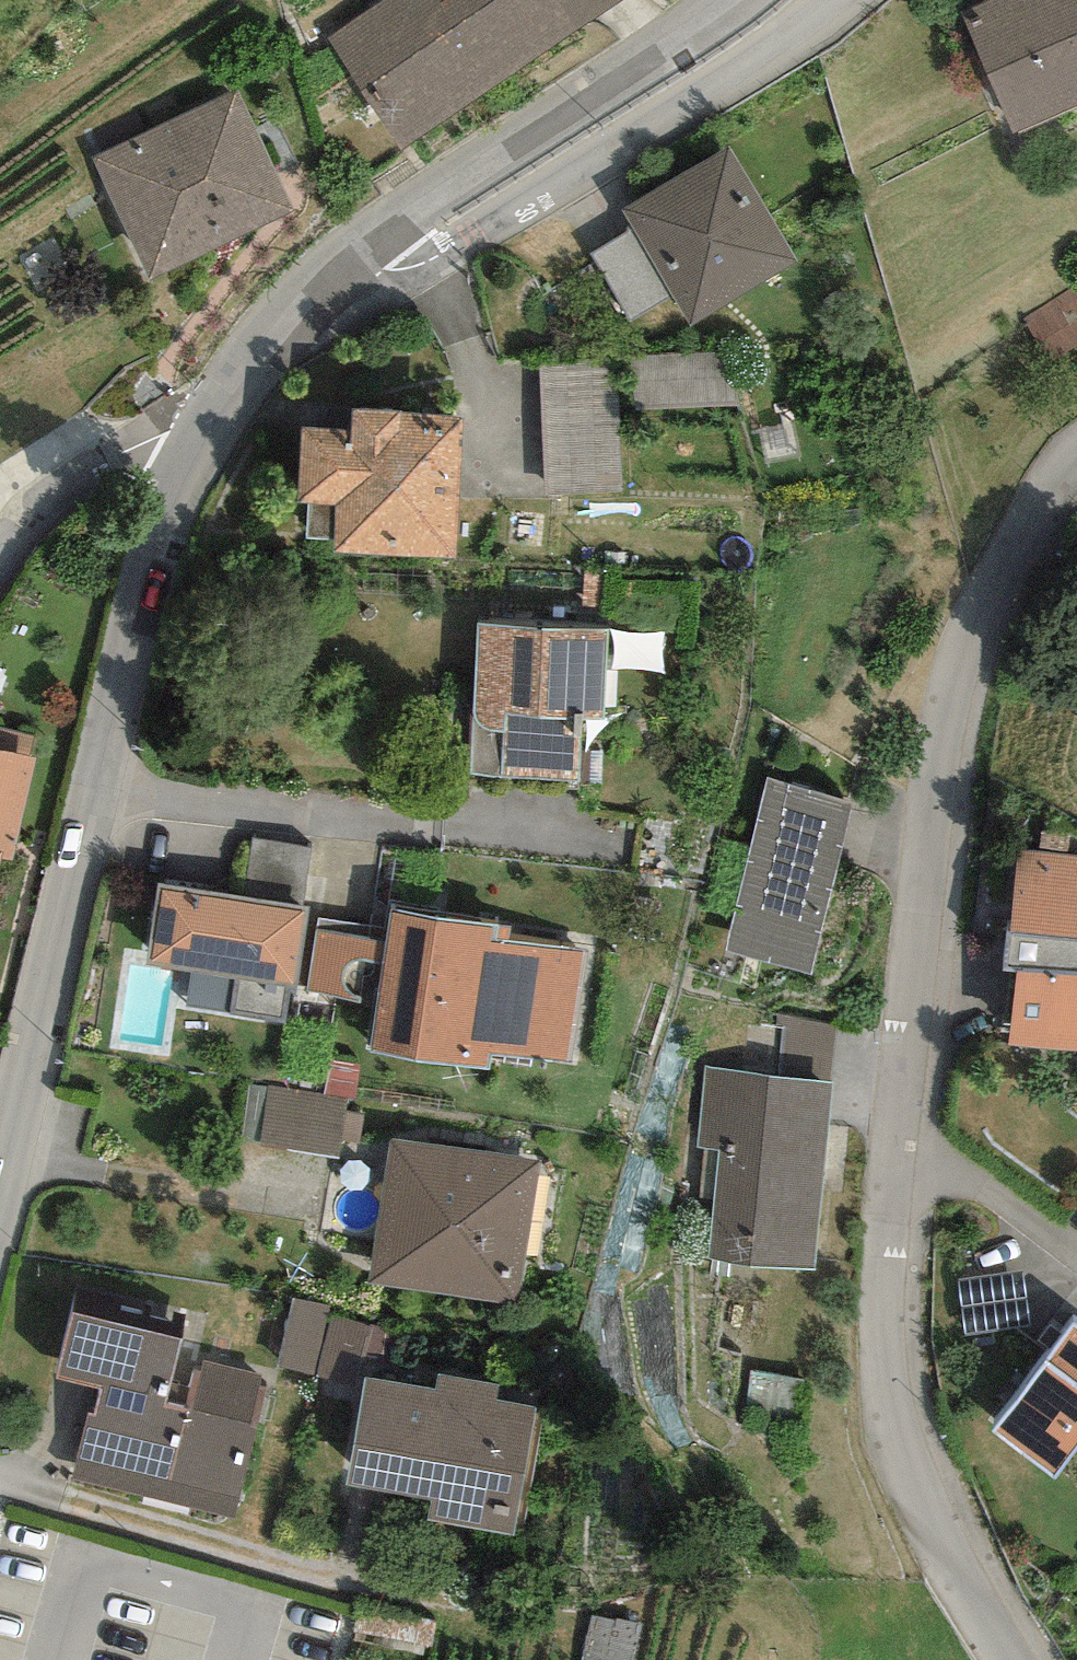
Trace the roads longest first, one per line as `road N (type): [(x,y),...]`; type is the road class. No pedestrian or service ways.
road 1 (unclassified): [(1076,465),(1025,535),(978,630),(929,846),(905,1139),(906,1448),(1015,1659)]
road 2 (tertiary): [(0,1191),(152,554),(178,483),(245,368)]
road 3 (residential): [(245,368),(547,208),(864,0)]
road 4 (tertiary): [(245,368),(379,243),(736,0)]
road 5 (track): [(0,1477),(318,1572),(439,1581)]
road 6 (residential): [(0,556),(18,524),(84,459),(245,368)]

